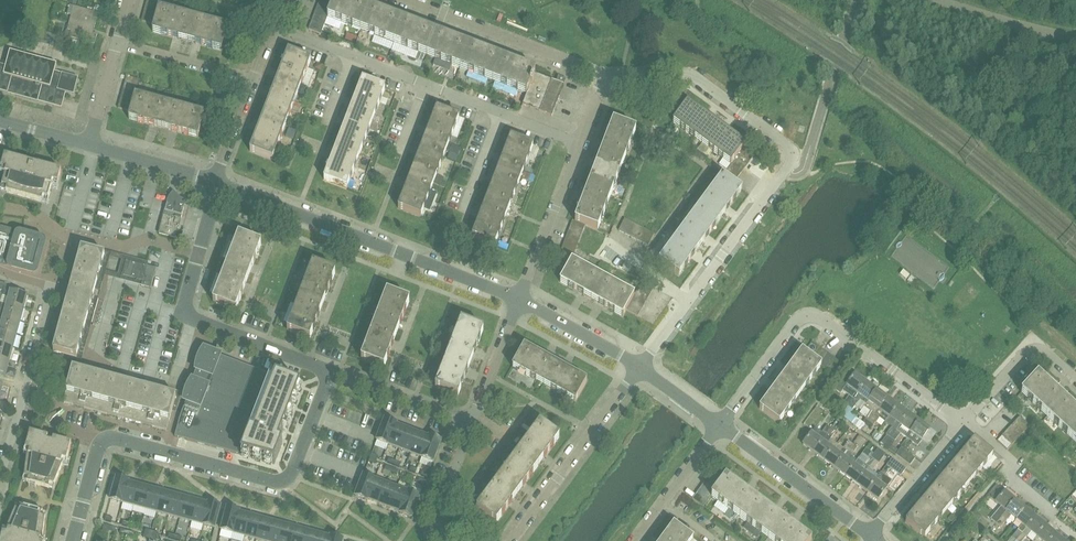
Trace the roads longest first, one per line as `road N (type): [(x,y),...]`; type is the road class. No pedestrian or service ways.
road 1 (residential): [(640,367),(790,151),(691,75),(604,73)]
road 2 (unclassified): [(332,371),(286,479),(102,438),(73,540)]
road 3 (residential): [(579,142),(272,25)]
road 4 (unclassified): [(516,297),(217,182)]
road 5 (unclassified): [(332,371),(186,311),(217,182)]
road 6 (residential): [(510,540),(640,367)]
road 7 (residential): [(604,73),(409,0)]
road 8 (residential): [(0,482),(54,287)]
road 9 (residential): [(960,421),(817,315),(798,317)]
road 10 (unclassified): [(868,537),(720,425)]
road 11 (residential): [(516,297),(579,142)]
road 12 (residential): [(471,424),(332,371)]
road 13 (residential): [(868,537),(960,421)]
road 14 (unclassified): [(640,367),(516,297)]
road 15 (residential): [(251,80),(114,43)]
road 16 (residential): [(637,540),(720,425)]
road 17 (residential): [(471,424),(516,297)]
road 18 (residential): [(720,425),(798,317)]
road 19 (unclassified): [(93,146),(217,182)]
road 20 (residential): [(436,540),(431,527),(471,424)]

